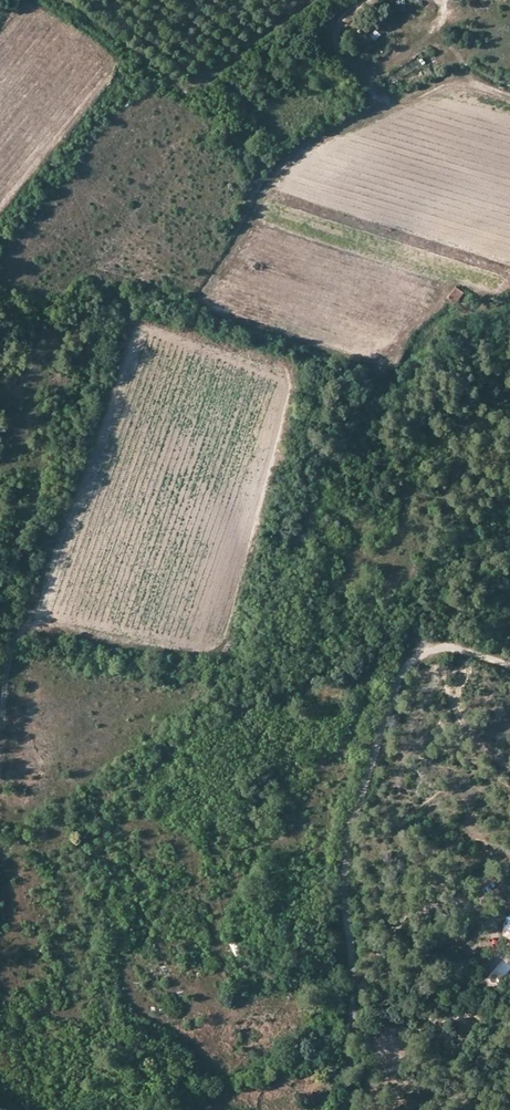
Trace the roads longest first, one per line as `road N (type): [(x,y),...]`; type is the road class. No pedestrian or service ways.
road 1 (track): [(509,669),(445,645),(421,650),(391,675),(348,839),(353,1001)]

